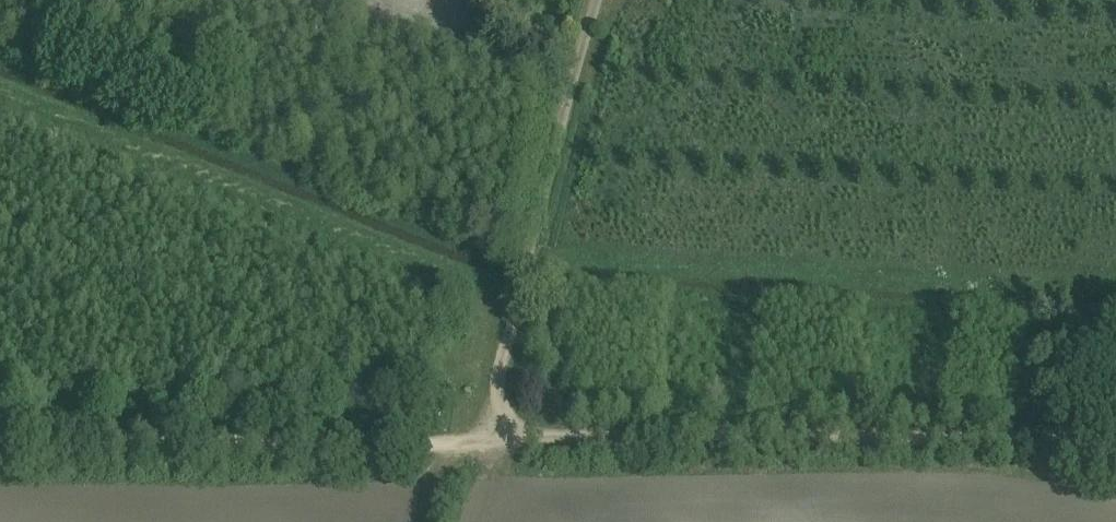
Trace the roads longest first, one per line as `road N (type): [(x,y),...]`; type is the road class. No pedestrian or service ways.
road 1 (track): [(1115,451),(998,438),(745,433),(0,442)]
road 2 (track): [(497,440),(528,250),(595,0)]

